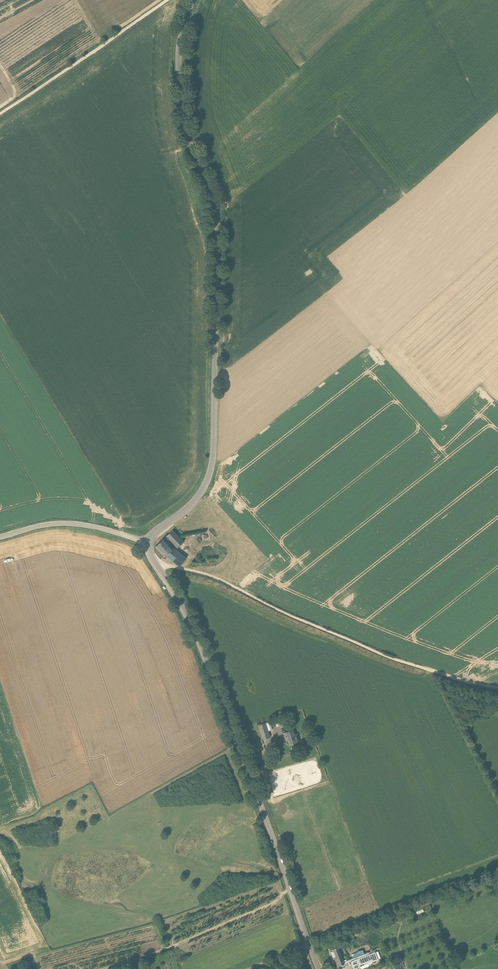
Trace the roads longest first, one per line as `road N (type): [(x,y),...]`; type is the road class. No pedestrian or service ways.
road 1 (tertiary): [(149,543),(198,495),(213,454),(216,219),(184,122),(179,70),(192,0)]
road 2 (tertiary): [(318,968),(199,642),(149,543)]
road 3 (track): [(157,567),(213,577),(388,657),(497,688)]
road 4 (track): [(0,114),(168,0)]
road 5 (unclassified): [(0,537),(68,524),(149,543)]

